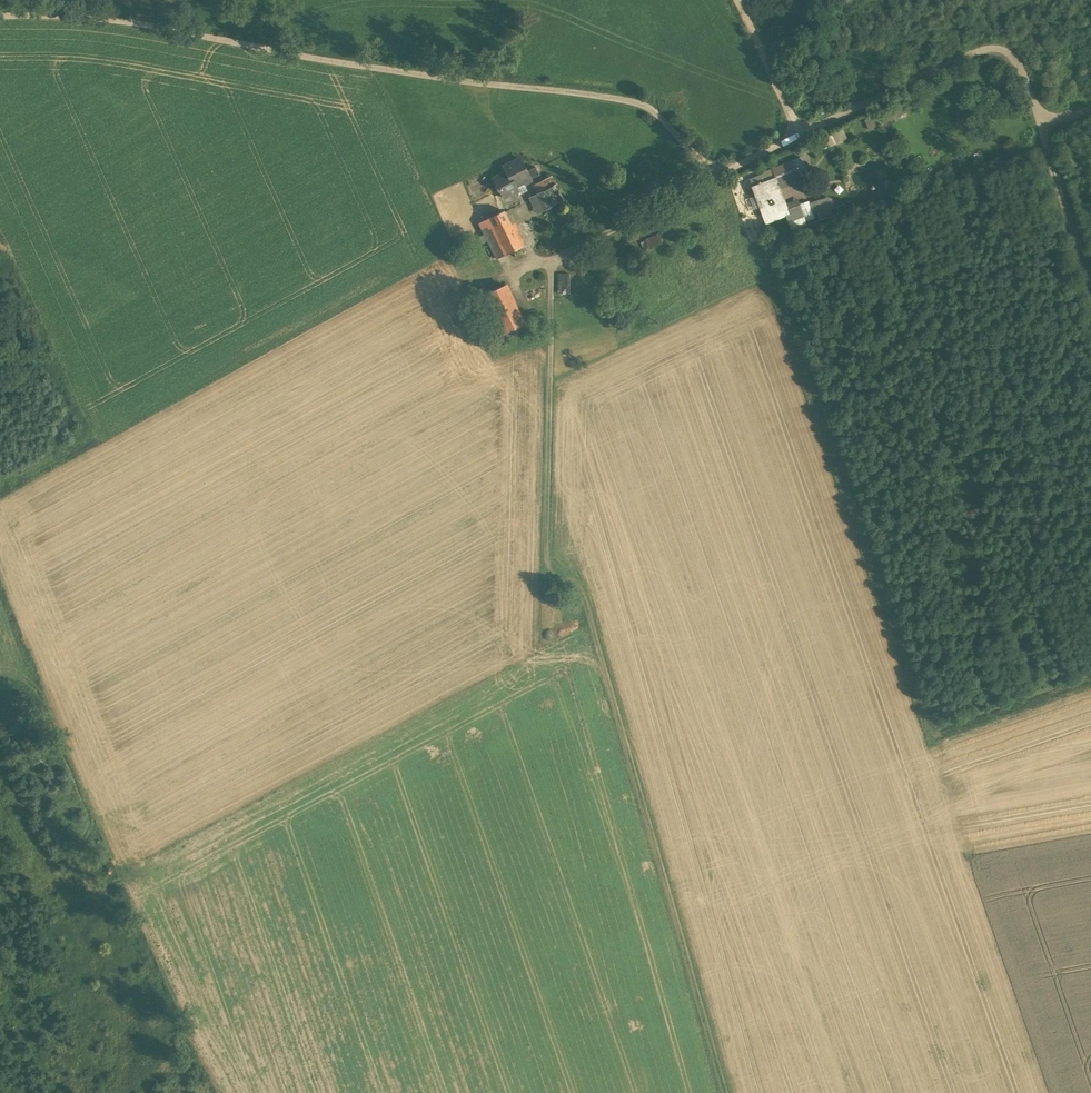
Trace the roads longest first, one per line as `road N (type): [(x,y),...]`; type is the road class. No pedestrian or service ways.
road 1 (track): [(725,1092),(581,586),(547,569),(551,393)]
road 2 (track): [(757,249),(927,740),(1090,682)]
road 3 (track): [(1038,119),(1090,277)]
road 4 (track): [(800,132),(738,0)]
road 5 (track): [(550,264),(551,393)]

